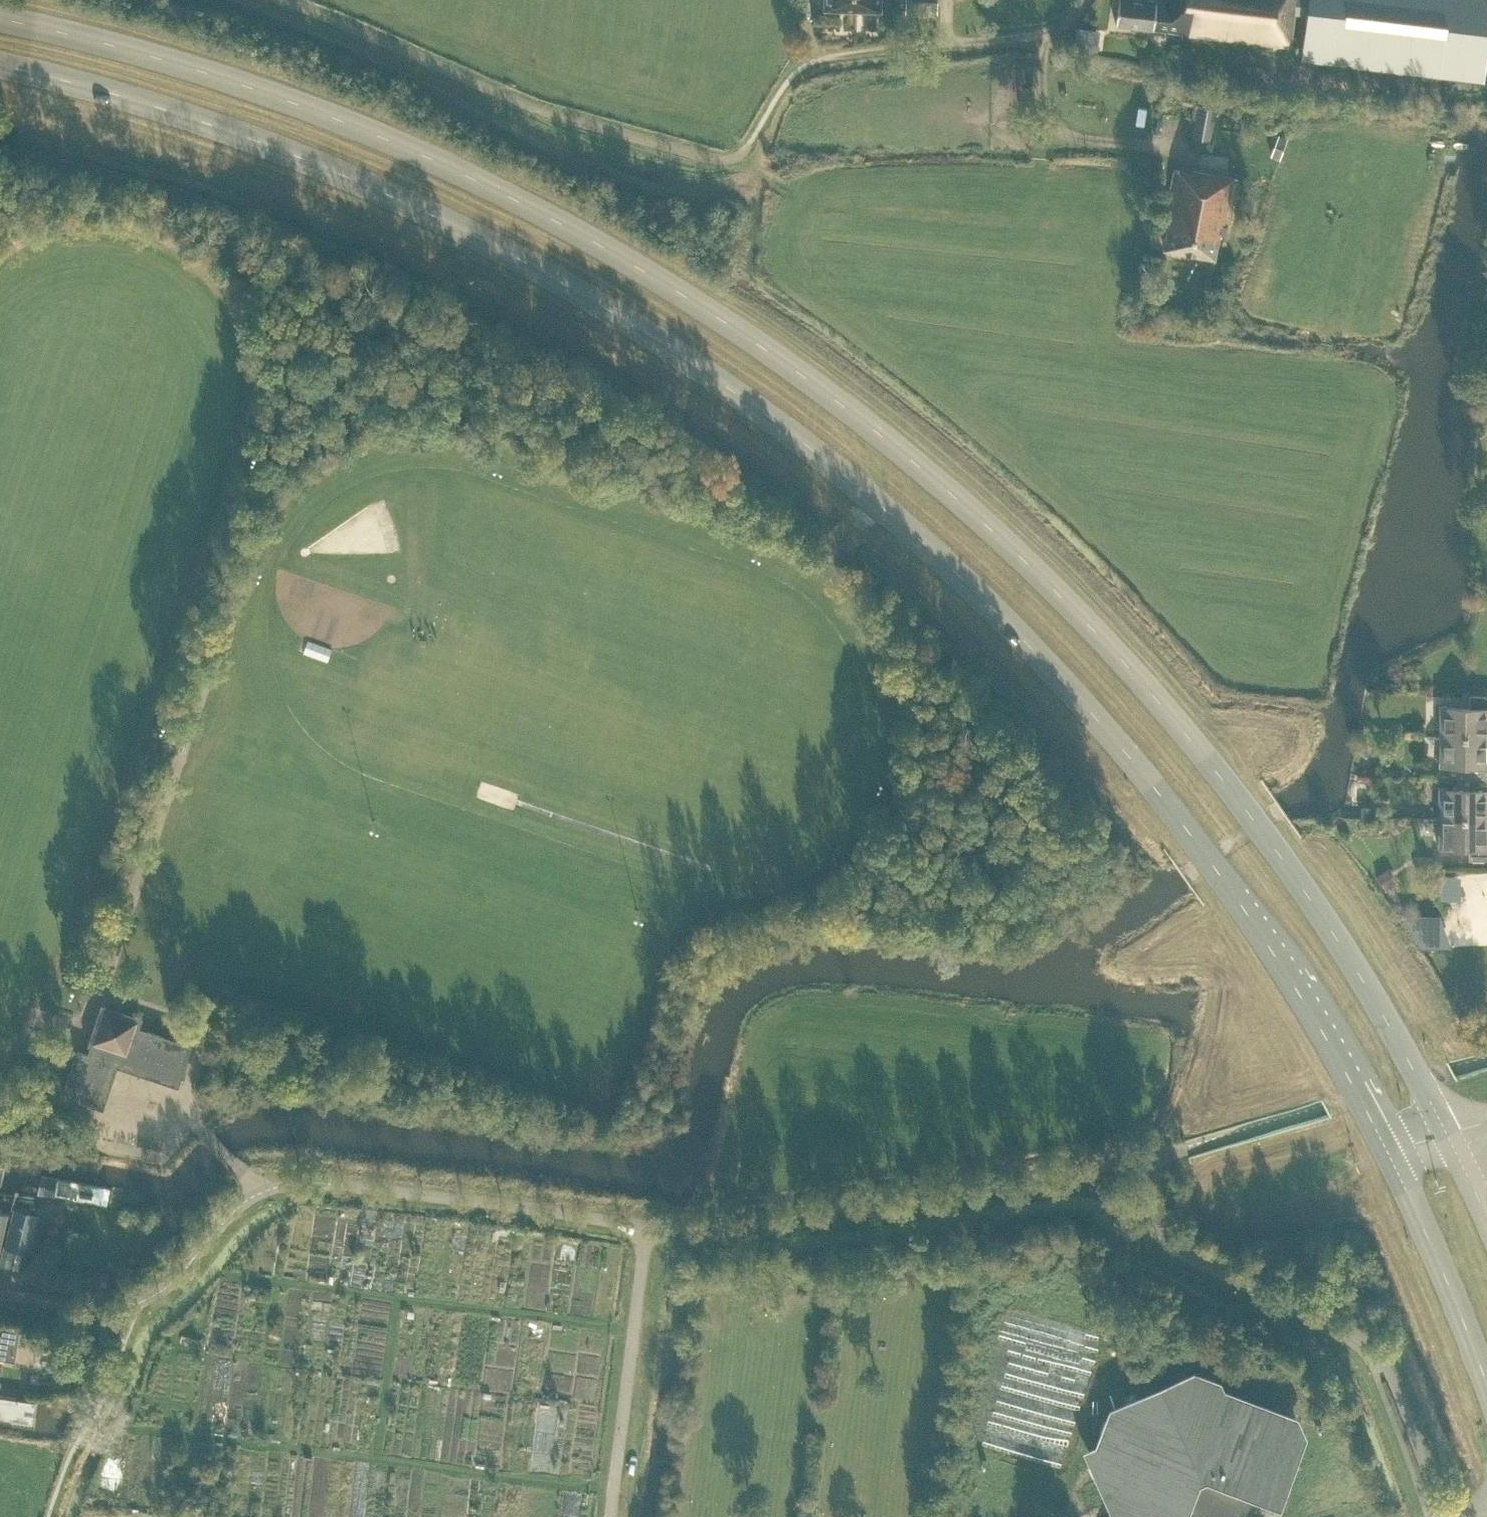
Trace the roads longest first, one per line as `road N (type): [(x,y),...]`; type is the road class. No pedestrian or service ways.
road 1 (secondary): [(1447,1133),(1366,989),(1235,793),(1080,615),(880,433),(683,294),(431,159),(154,57),(0,18)]
road 2 (secondary): [(0,65),(212,125),(500,248),(686,359),(847,476),(1045,661),(1185,825),(1332,1048),(1390,1157)]
road 3 (residential): [(261,1189),(318,1182),(645,1225)]
road 4 (residential): [(0,1293),(88,1308),(132,1305),(177,1278),(261,1189)]
road 5 (residential): [(609,1516),(645,1225)]
road 6 (secondary): [(1390,1157),(1486,1400)]
road 7 (track): [(812,62),(789,79),(738,156)]

